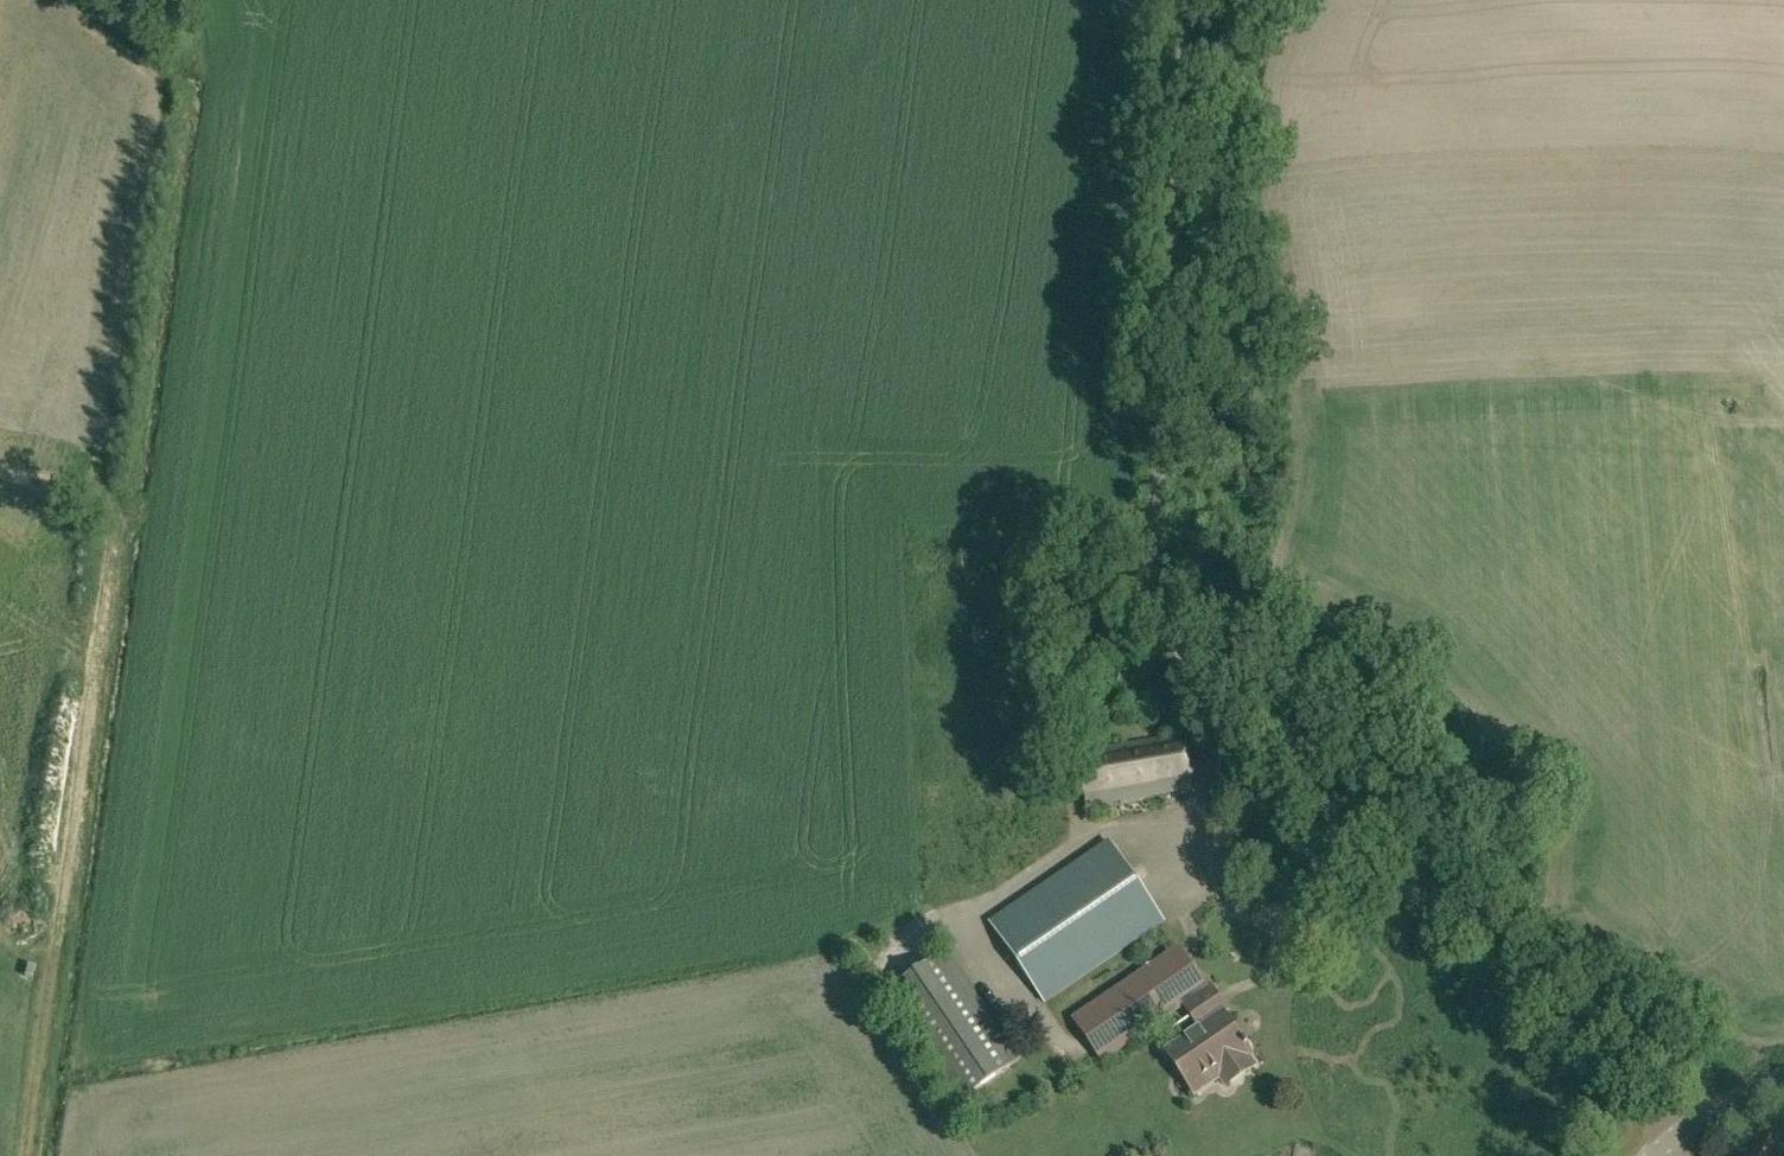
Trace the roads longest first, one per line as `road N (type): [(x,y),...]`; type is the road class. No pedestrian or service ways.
road 1 (unclassified): [(1675,1136),(1363,834),(1140,636),(1133,610),(1162,261),(1169,0)]
road 2 (unclassified): [(1675,1136),(1783,1080)]

